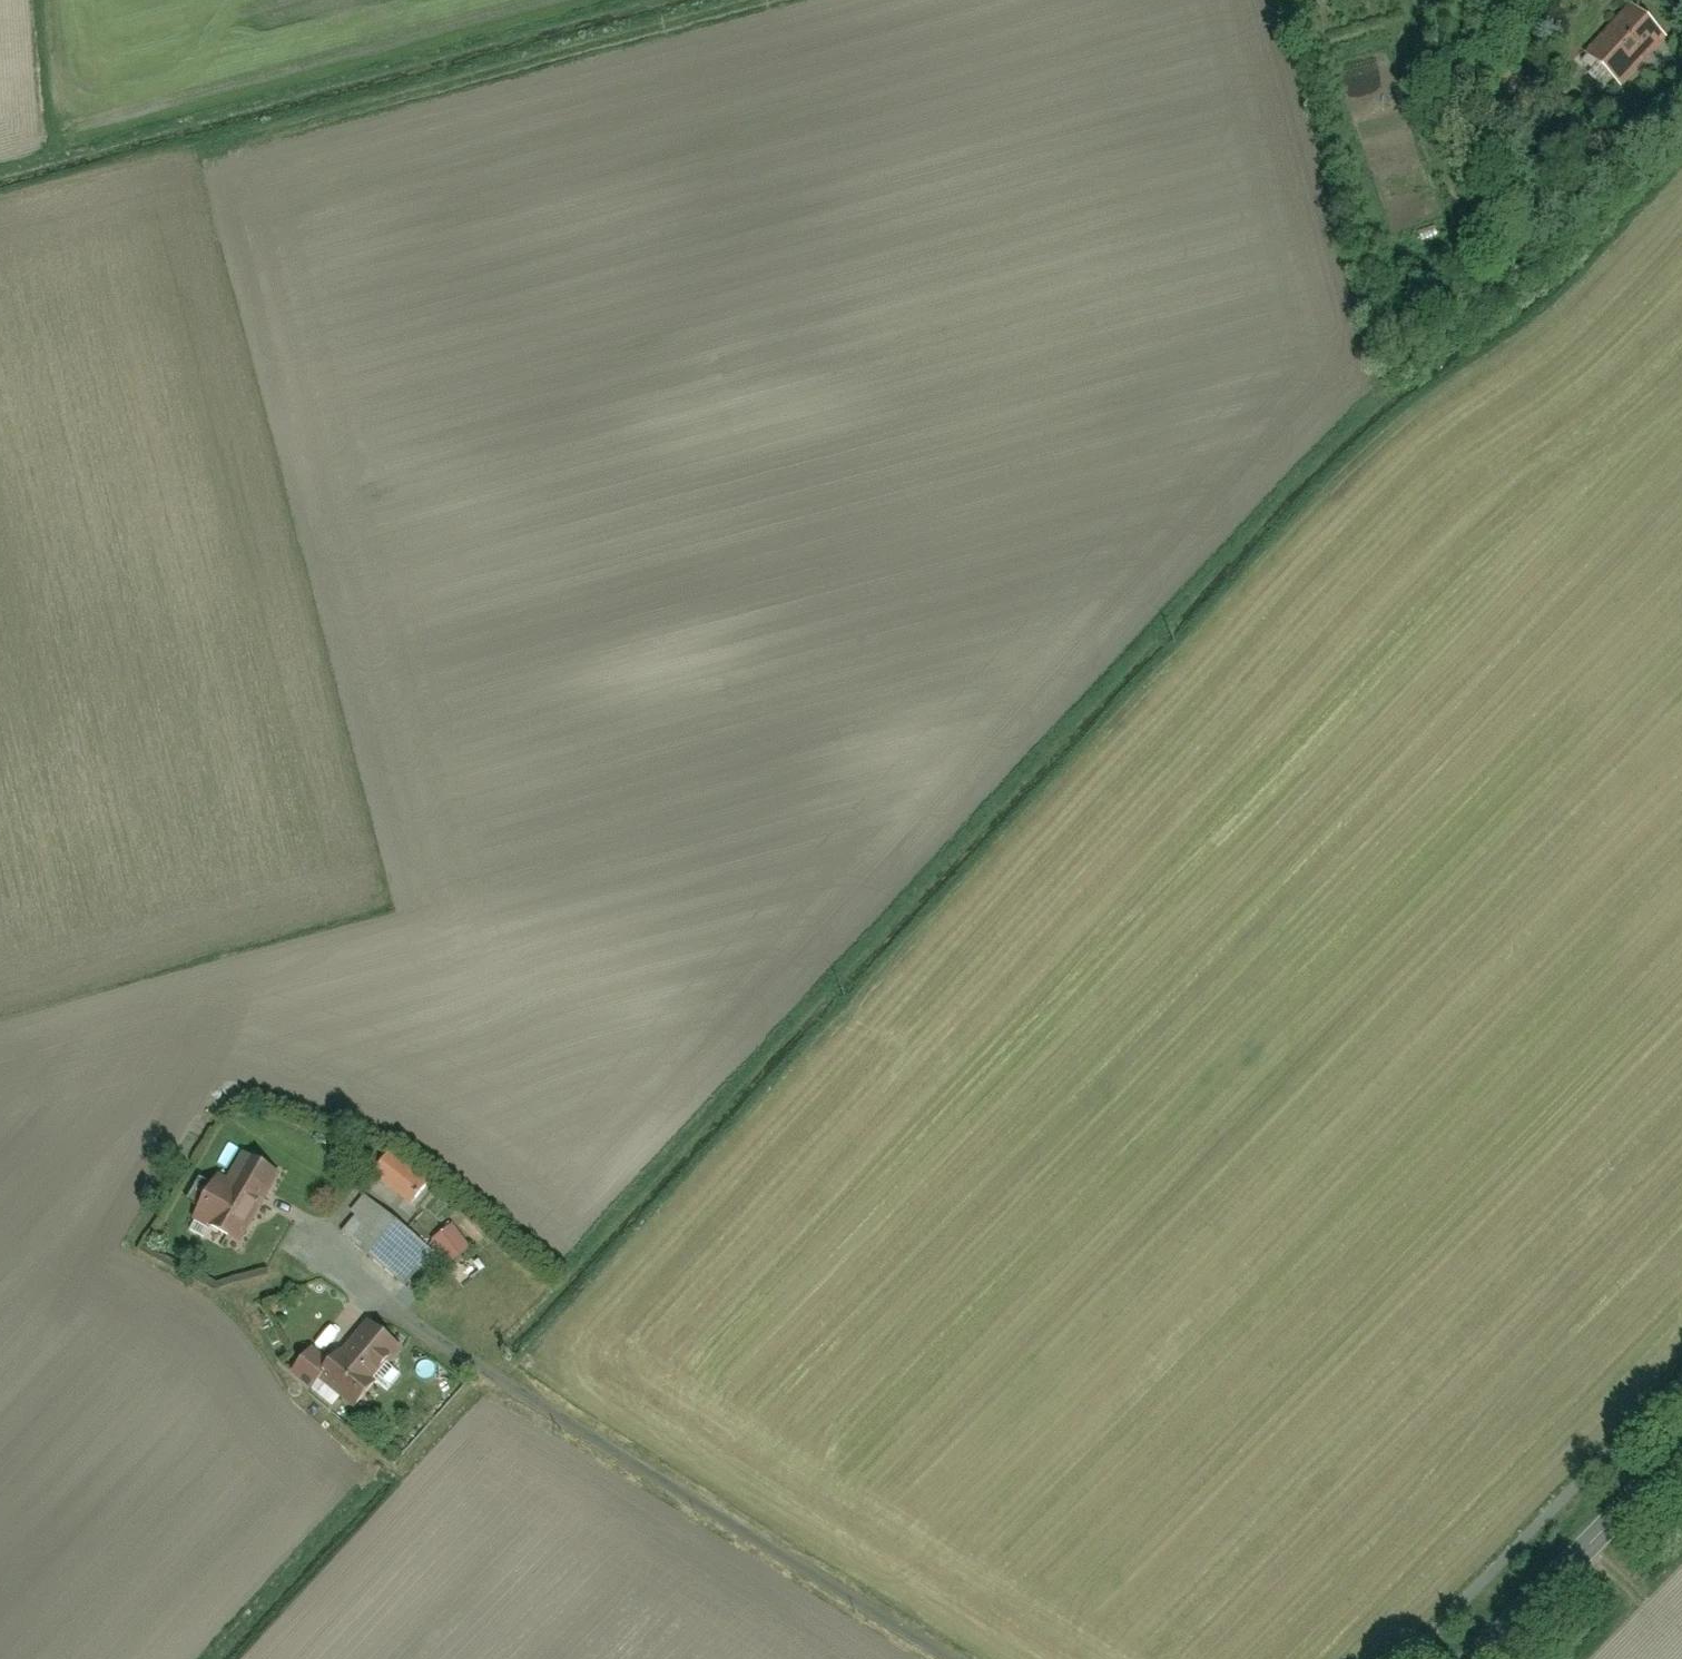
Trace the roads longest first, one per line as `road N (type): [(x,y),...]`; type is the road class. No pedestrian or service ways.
road 1 (residential): [(957,1658),(388,1309),(345,1261)]
road 2 (tertiary): [(1681,1458),(1486,1658)]

